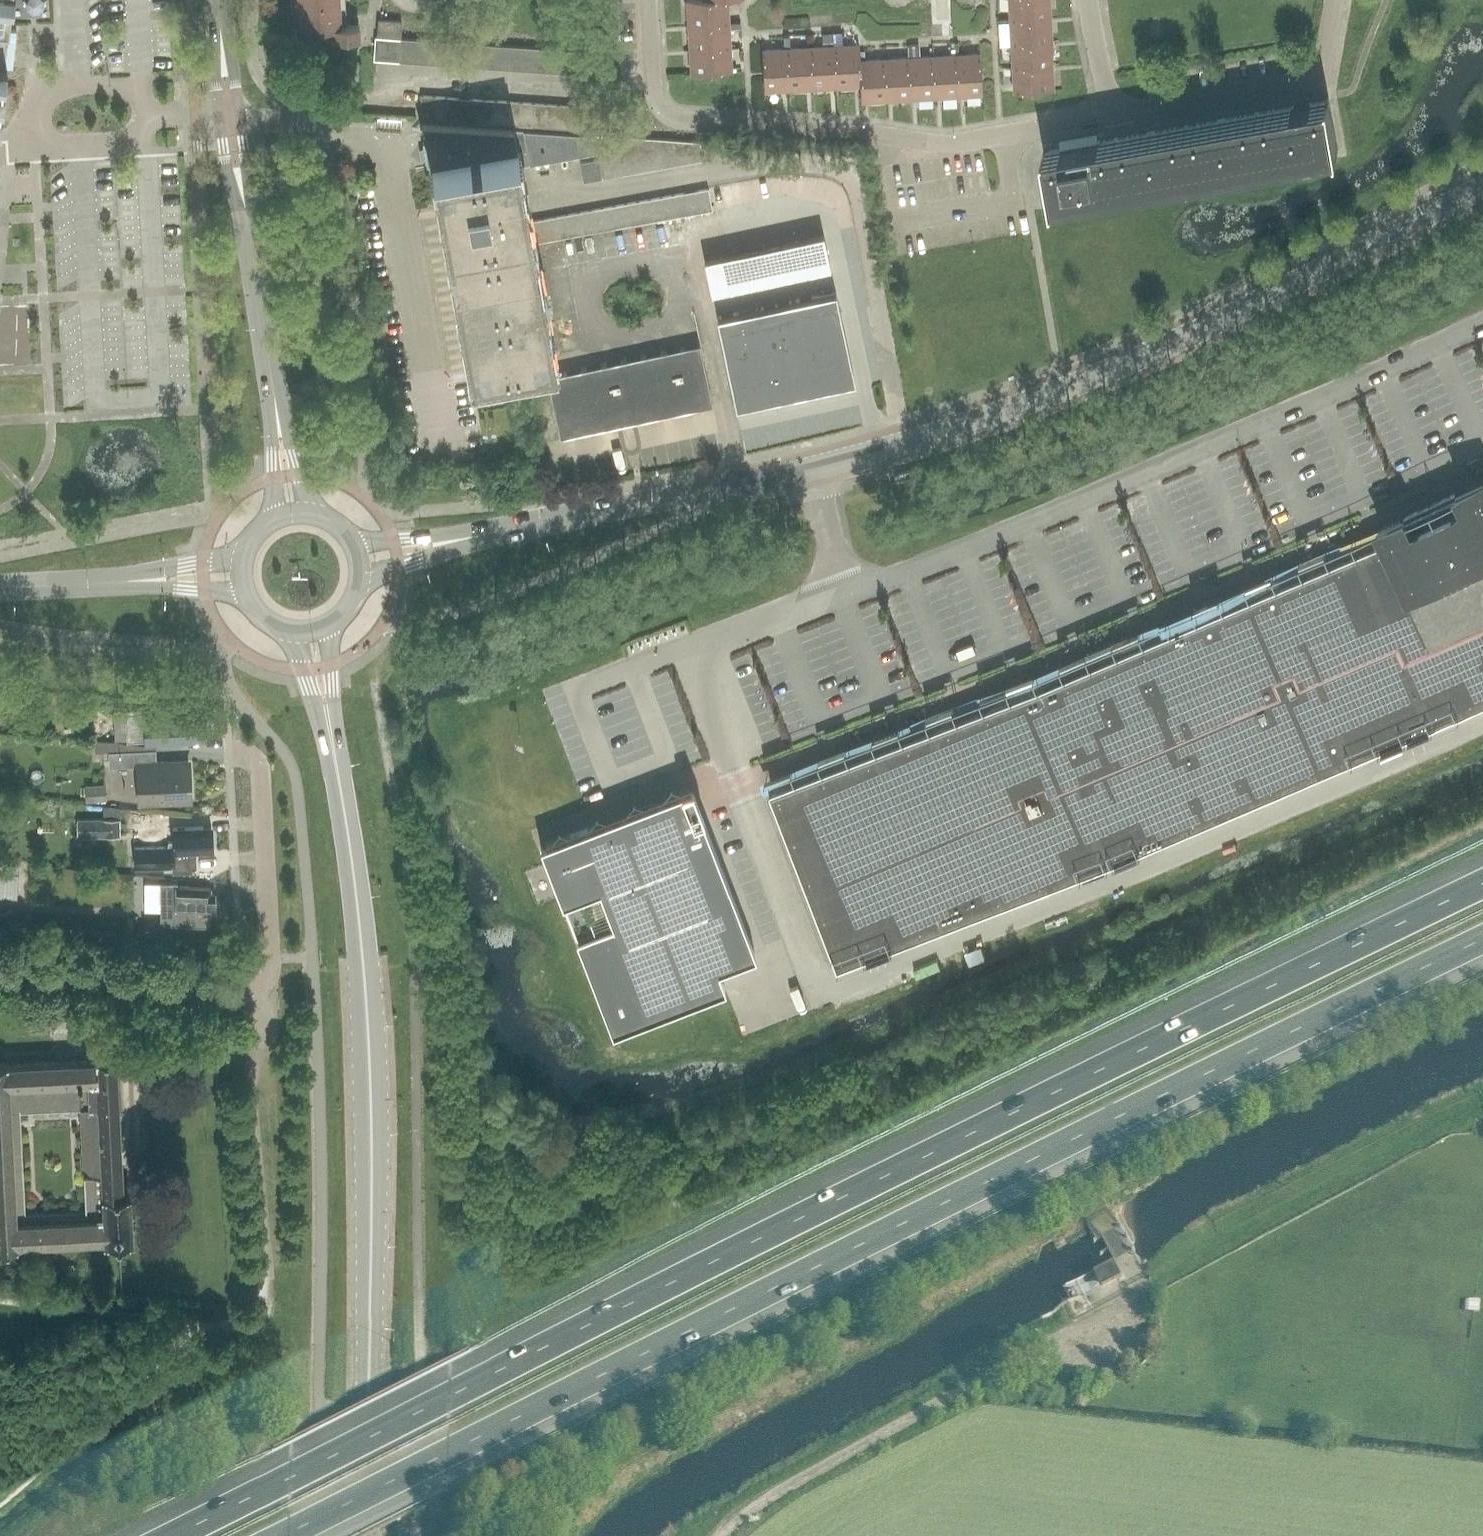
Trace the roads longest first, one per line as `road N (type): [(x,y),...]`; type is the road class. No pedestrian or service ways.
road 1 (motorway): [(1482,883),(1089,1071),(174,1535)]
road 2 (motorway): [(285,1535),(1482,943)]
road 3 (tertiary): [(814,470),(958,429),(1145,358),(1482,189)]
road 4 (residential): [(845,592),(1482,327)]
road 5 (residential): [(1110,118),(942,146),(826,128),(679,125),(664,119),(659,101),(652,0)]
road 6 (tertiary): [(292,513),(235,124),(227,0)]
road 7 (residential): [(263,774),(273,960),(269,981),(253,993),(0,971)]
road 8 (tertiary): [(363,955),(370,1366)]
road 9 (tertiary): [(461,541),(814,470)]
road 10 (tertiary): [(363,955),(314,636)]
road 11 (residential): [(1339,0),(1330,56),(1310,84),(1110,118)]
road 12 (tertiary): [(242,574),(0,581)]
road 13 (tertiary): [(364,1535),(370,1366)]
road 14 (residential): [(845,592),(814,470)]

